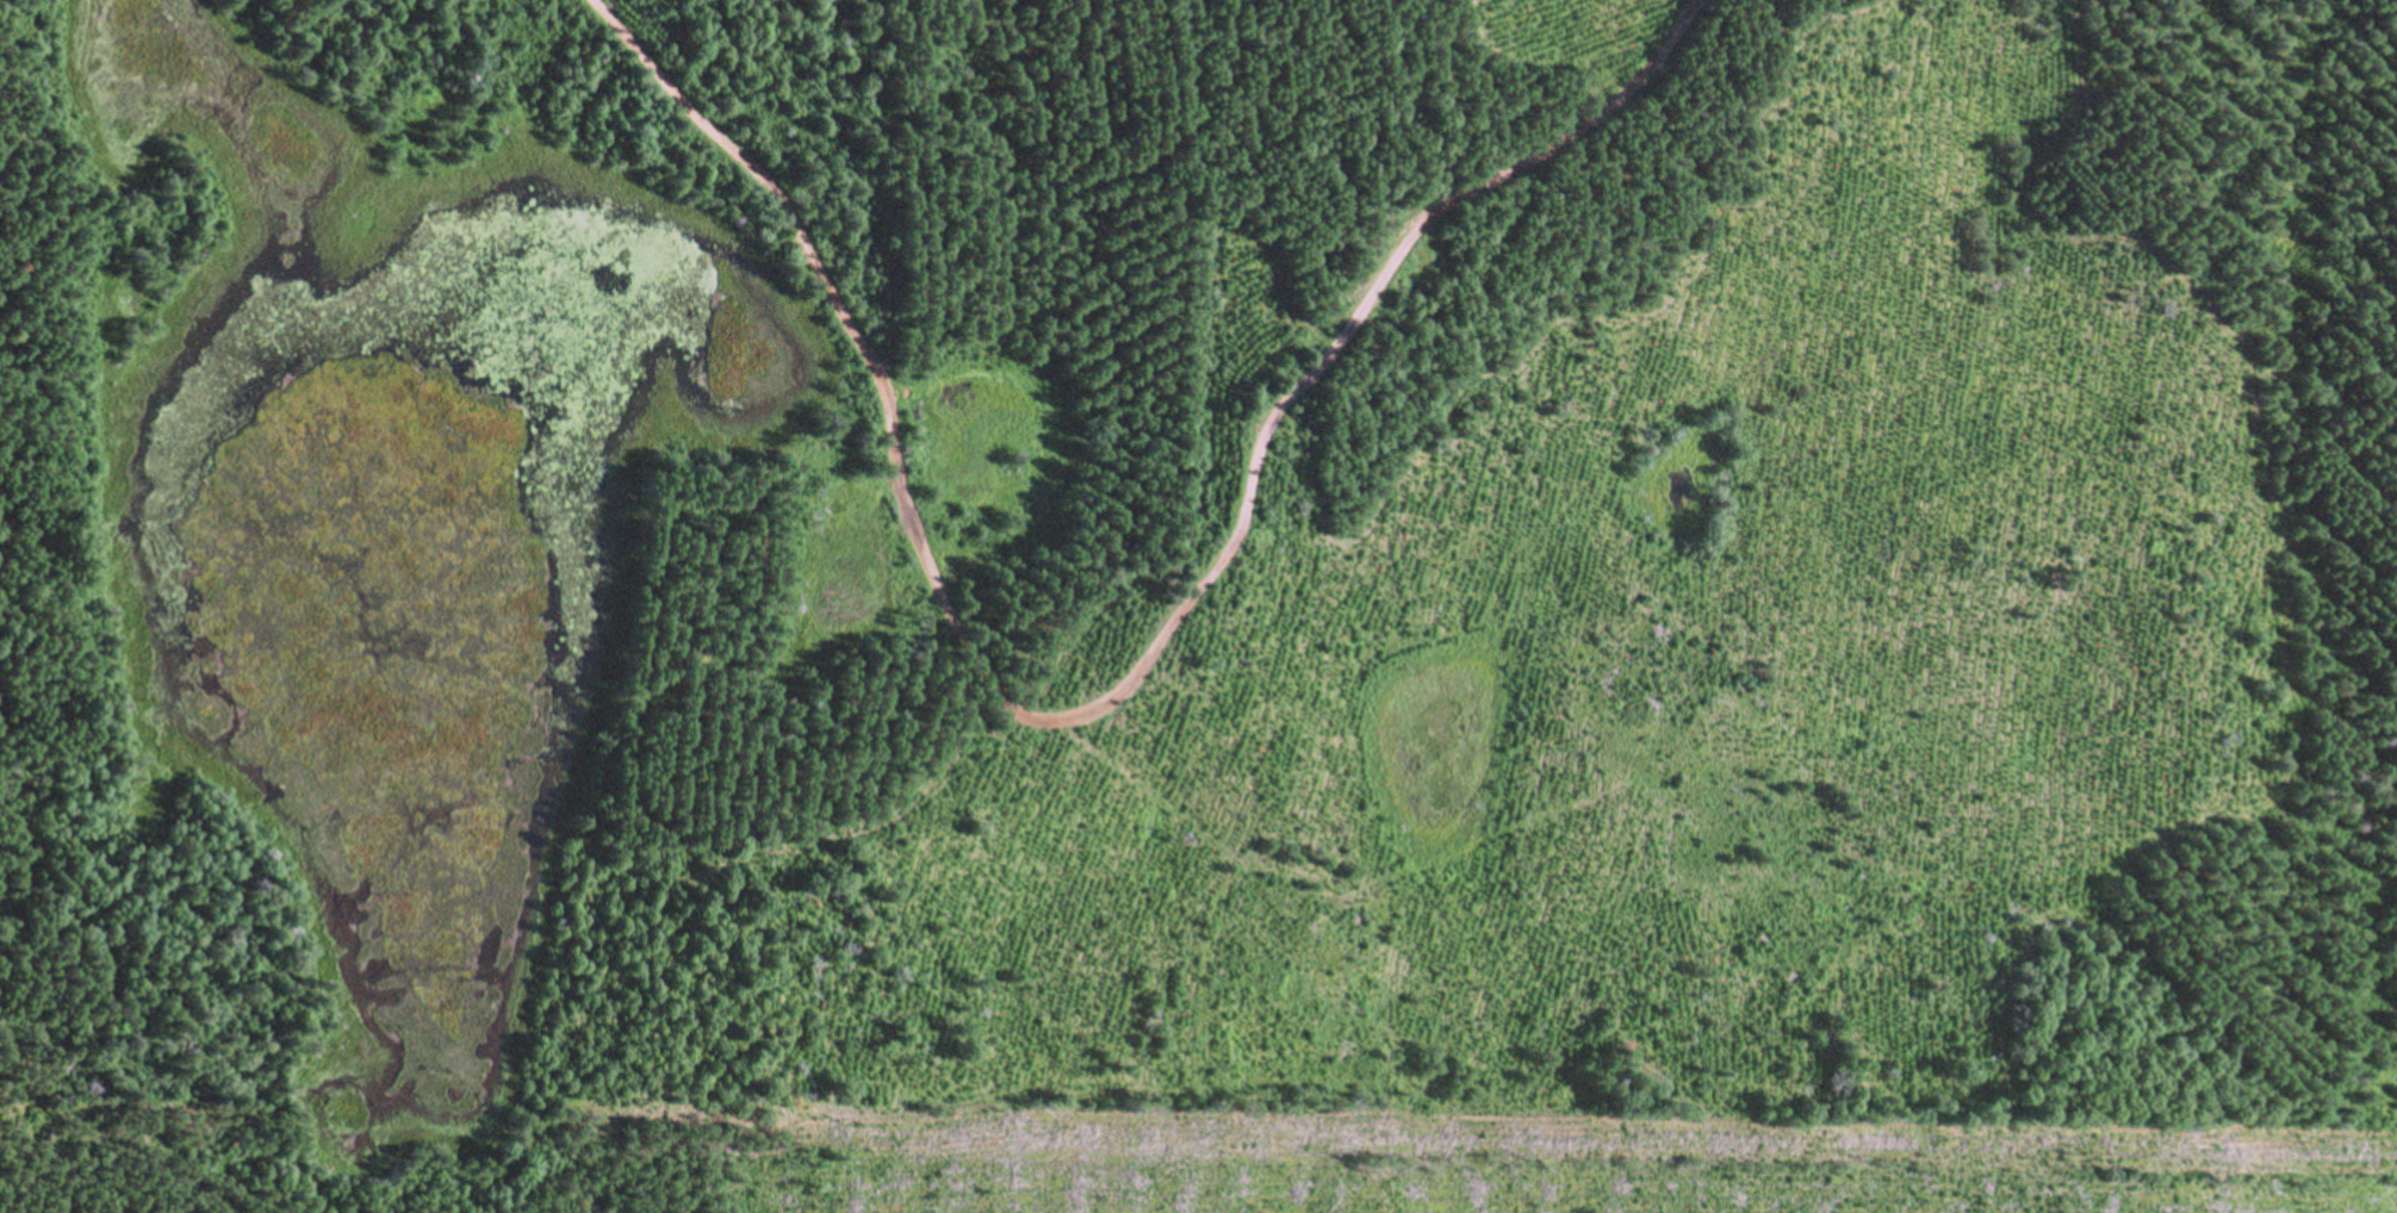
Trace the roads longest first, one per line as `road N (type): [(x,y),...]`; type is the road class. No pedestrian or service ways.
road 1 (track): [(582,1212),(636,1184),(2396,1197)]
road 2 (track): [(615,0),(858,297),(931,523)]
road 3 (track): [(0,1189),(124,1192),(179,1212)]

